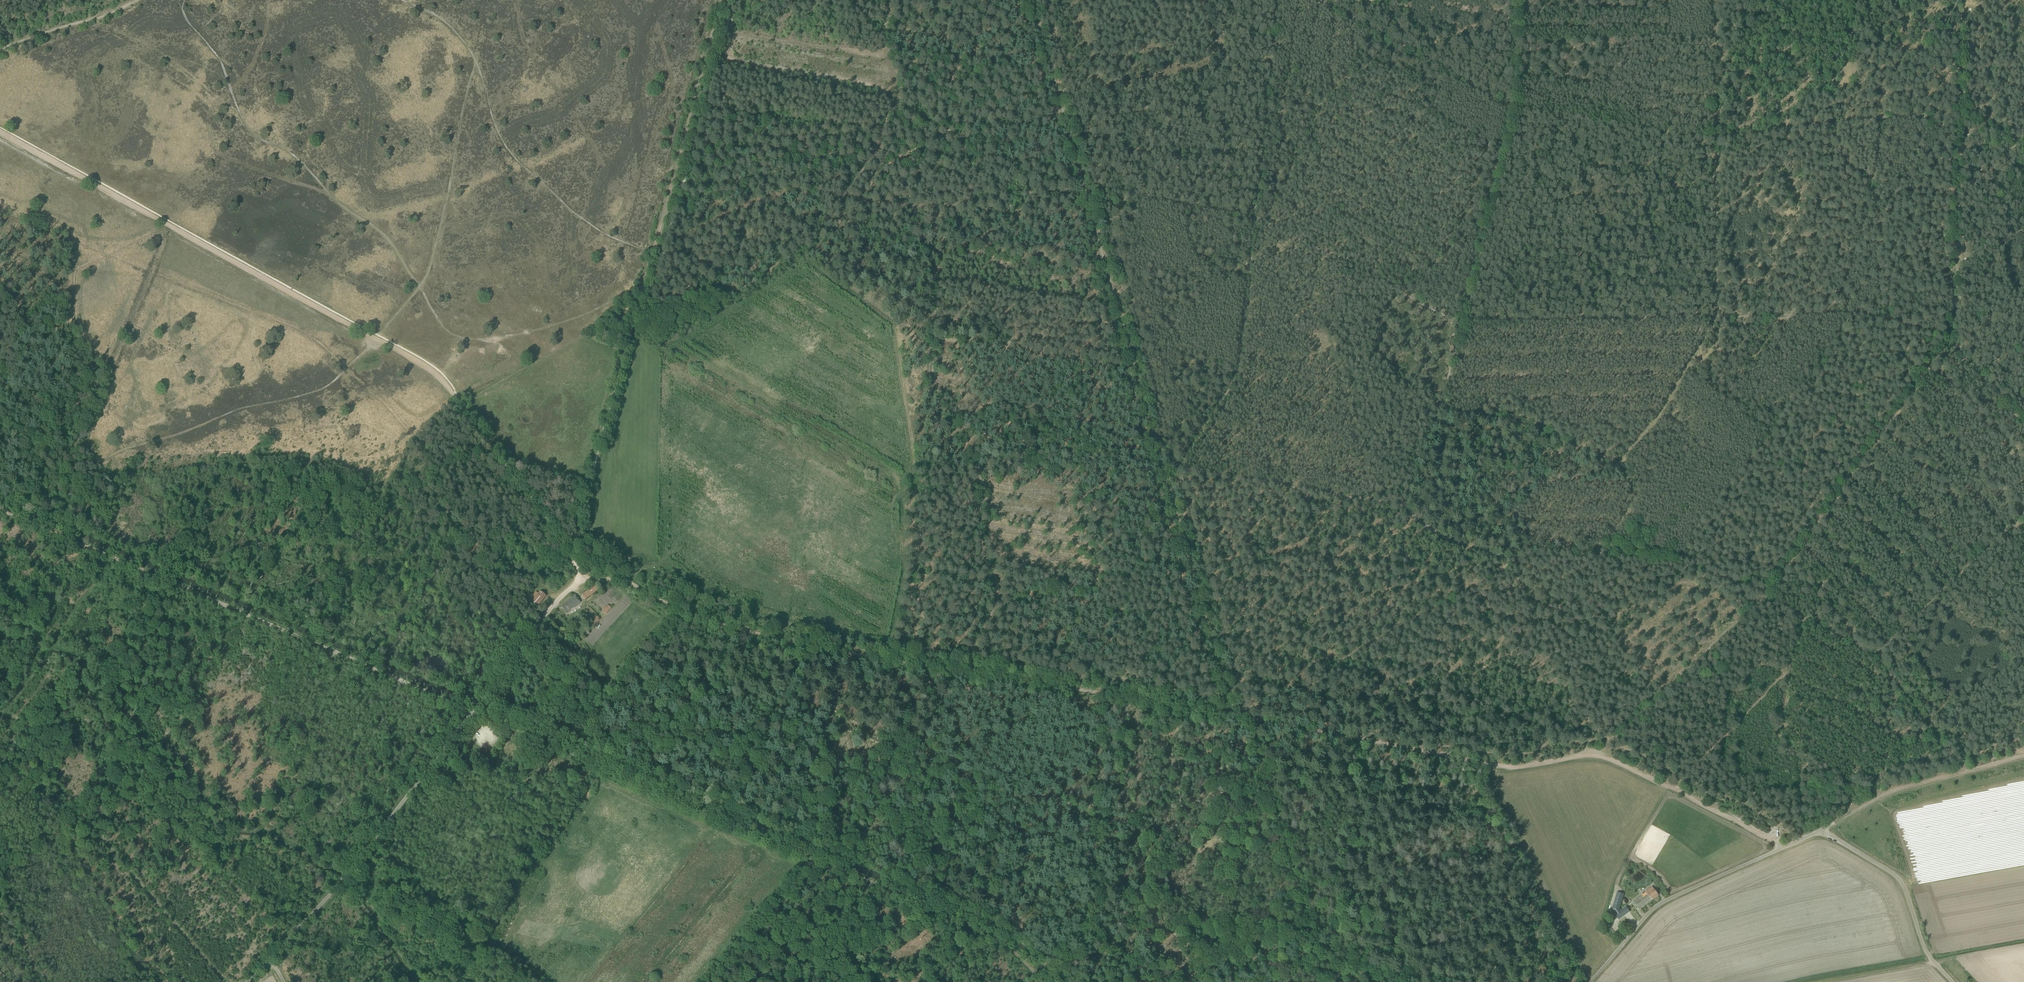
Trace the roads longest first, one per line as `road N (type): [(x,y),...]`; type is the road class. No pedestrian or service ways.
road 1 (track): [(1318,0),(1512,112),(1715,144),(1961,123),(2023,150)]
road 2 (track): [(0,131),(427,367),(573,556)]
road 3 (track): [(1233,683),(1278,696),(1547,550),(1662,563),(1763,596)]
road 4 (track): [(473,711),(0,506)]
road 5 (track): [(1233,683),(1102,195)]
road 6 (unclassified): [(1952,981),(1924,948),(1900,880),(1821,831),(1669,899),(1589,981)]
road 7 (unclassified): [(270,957),(340,883),(555,602),(580,582)]
road 8 (track): [(2023,420),(1948,339),(1872,317),(1583,320)]
road 9 (track): [(653,251),(574,212),(503,146),(474,54),(446,20),(402,0)]
road 10 (track): [(881,659),(1242,715)]
road 11 (track): [(1242,715),(1510,765),(1595,748)]
road 12 (track): [(823,862),(501,723)]
road 13 (track): [(575,561),(580,582),(618,578),(700,618),(881,659)]
road 14 (track): [(653,251),(573,556)]
road 15 (track): [(725,0),(653,251)]
road 16 (track): [(823,862),(997,939),(1039,981)]
road 17 (track): [(1595,748),(1782,848)]
road 18 (track): [(1102,195),(1046,0)]
road 19 (track): [(1821,831),(1888,789),(1962,770)]
road 20 (track): [(1875,655),(1962,770)]
road 21 (track): [(1763,596),(1875,655)]

